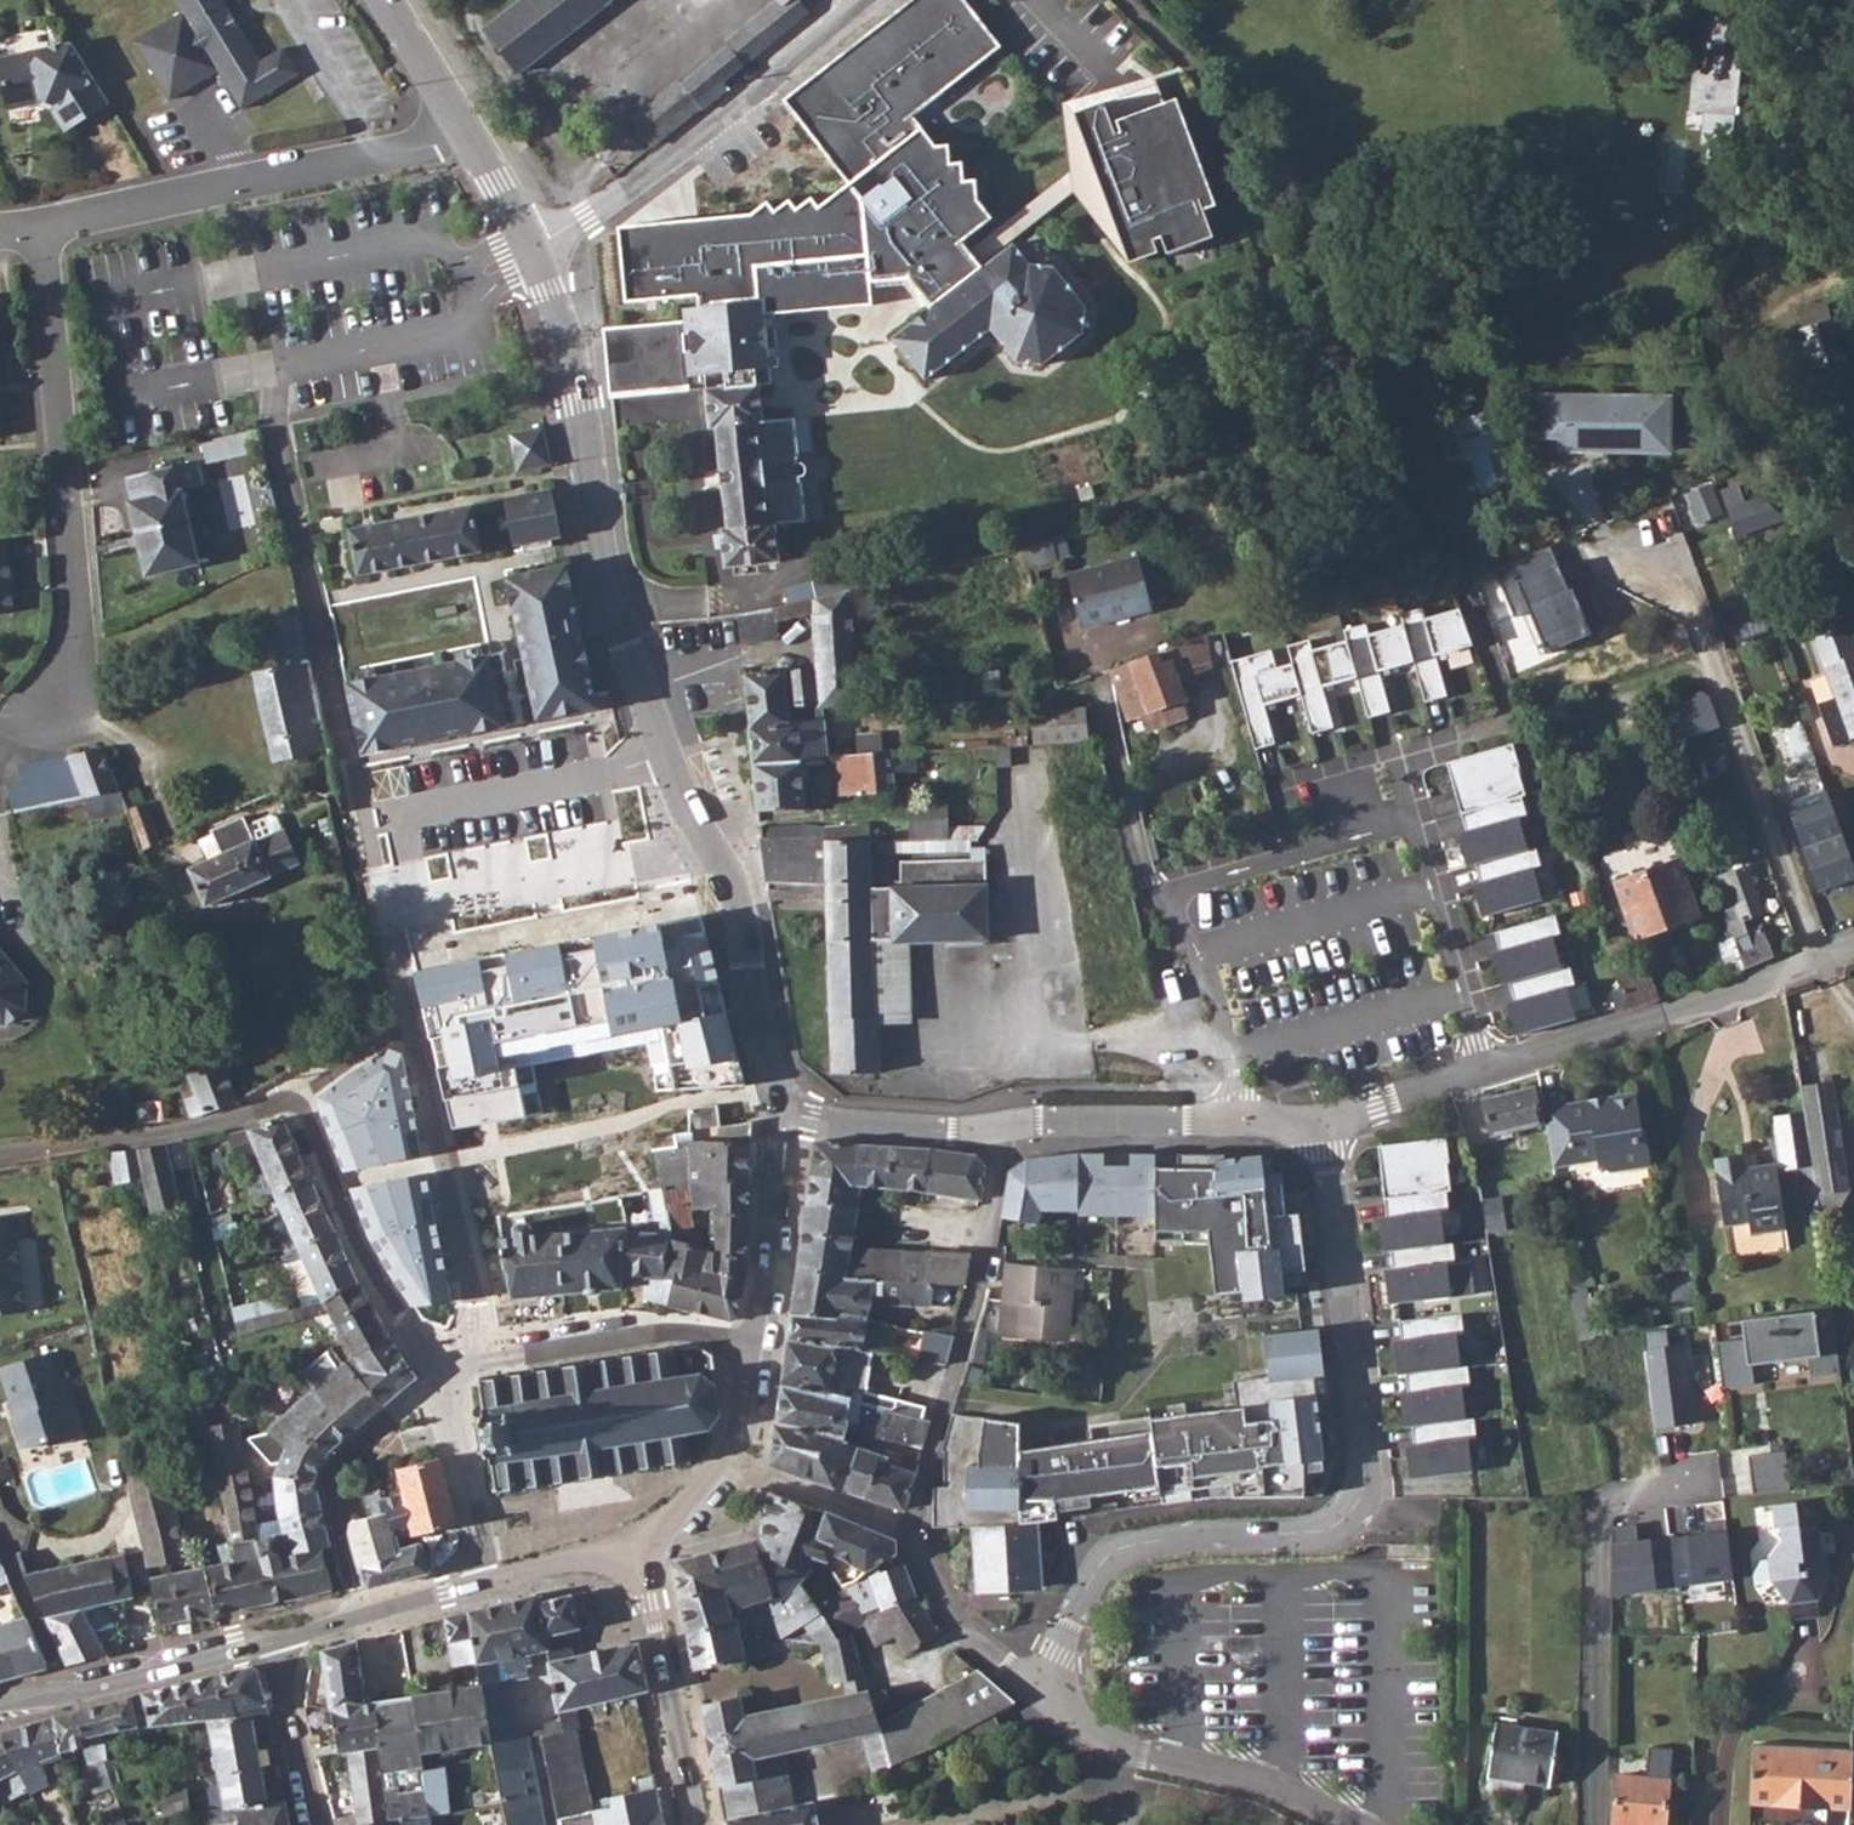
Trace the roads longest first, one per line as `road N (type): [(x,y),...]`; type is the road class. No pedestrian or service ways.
road 1 (residential): [(1351,1824),(1254,1780),(1128,1750),(1042,1694),(1087,1587),(1116,1554),(1171,1538),(1332,1526),(1364,1492),(1365,1441),(1322,1120)]
road 2 (residential): [(0,739),(77,634),(79,580),(46,260),(52,237),(79,220),(438,145),(467,131)]
road 3 (secondary): [(785,1106),(726,898),(625,642),(604,564),(574,362),(533,247)]
road 4 (residential): [(442,1364),(394,1320),(358,1264),(282,1093),(237,1116),(0,1157)]
road 5 (residential): [(1481,1070),(1411,832),(1157,896)]
road 6 (residential): [(1236,1123),(837,1124),(785,1106)]
road 7 (residential): [(533,247),(591,214),(869,0)]
road 8 (residential): [(1595,1824),(1602,1508),(1659,1501),(1682,1482)]
road 9 (residential): [(1853,945),(1640,1026),(1481,1070)]
road 10 (residential): [(757,1348),(682,1333),(442,1364)]
road 11 (secondary): [(697,1824),(636,1541)]
road 12 (secondary): [(274,1641),(0,1705)]
road 13 (residential): [(1157,896),(1210,971),(1234,1061),(1236,1123)]
road 14 (secondary): [(757,1348),(774,1124),(785,1106)]
road 15 (secondary): [(636,1541),(674,1523),(725,1476),(745,1423),(757,1348)]
road 16 (residential): [(442,1364),(461,1484),(489,1582)]
road 17 (secondary): [(489,1582),(274,1641)]
road 18 (residential): [(1157,896),(1098,684)]
road 19 (residential): [(313,1824),(274,1641)]
road 20 (residential): [(1481,1070),(1322,1120)]
road 21 (secondary): [(467,131),(384,0)]
road 22 (secondary): [(636,1541),(489,1582)]
road 23 (secondary): [(533,247),(467,131)]

